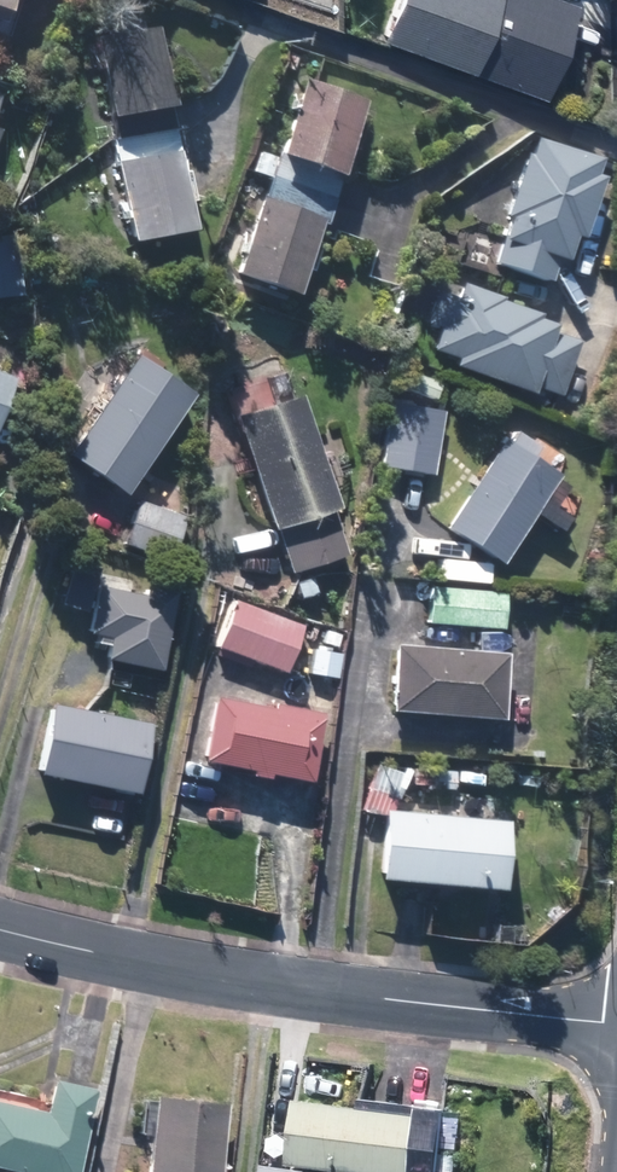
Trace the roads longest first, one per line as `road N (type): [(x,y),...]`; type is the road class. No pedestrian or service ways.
road 1 (residential): [(616,1021),(271,988),(0,926)]

